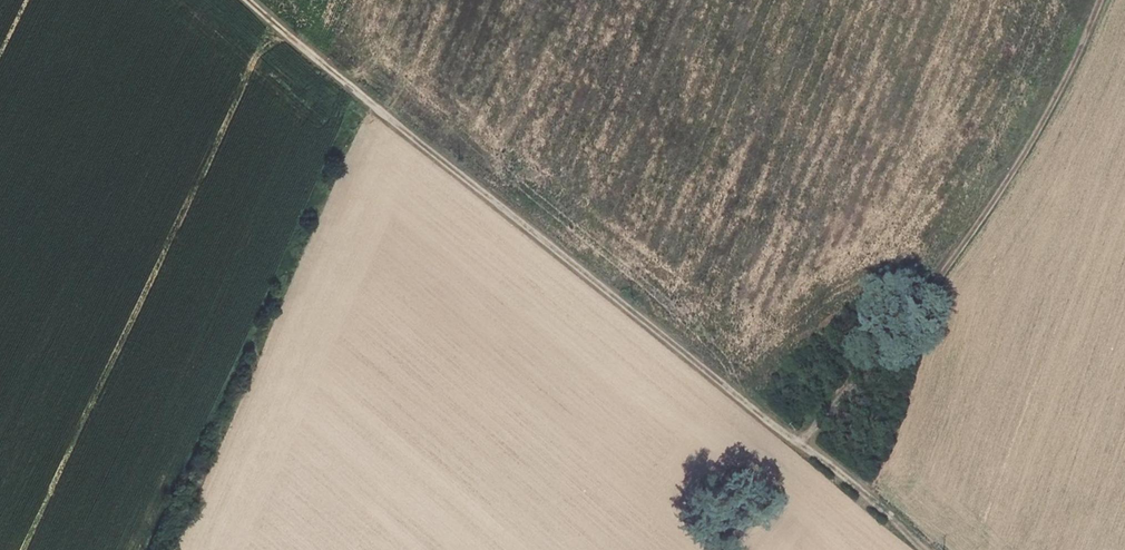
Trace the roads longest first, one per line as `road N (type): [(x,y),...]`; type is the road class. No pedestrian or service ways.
road 1 (track): [(799,444),(248,0)]
road 2 (track): [(799,444),(928,292),(1001,191),(1101,0)]
road 3 (track): [(925,549),(799,444)]

